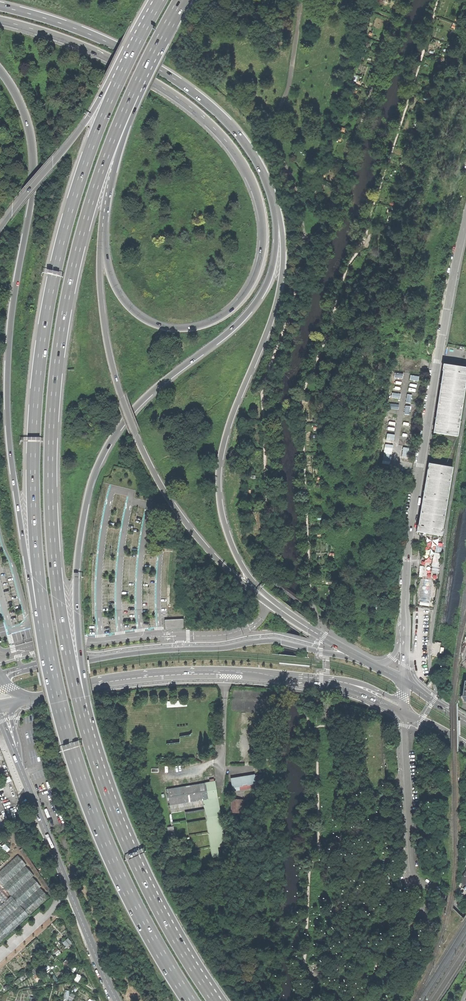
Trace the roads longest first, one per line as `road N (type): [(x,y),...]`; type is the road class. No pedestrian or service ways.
road 1 (trunk): [(97,767),(57,598),(50,446),(70,281),(132,93)]
road 2 (trunk): [(0,22),(83,46),(191,107),(240,158),(255,189),(263,239),(239,302),(212,322),(183,329),(149,321),(126,303),(111,277),(104,230)]
road 3 (trunk): [(97,767),(76,609),(89,491),(100,460),(144,398),(257,301),(272,269),(277,217)]
road 4 (trunk): [(0,70),(20,101),(33,171),(7,401),(28,571),(51,660)]
road 5 (trunk): [(116,84),(69,214),(40,349),(32,489),(51,660)]
road 6 (trunk): [(254,588),(188,523),(136,436),(102,315),(104,230)]
road 7 (tertiary): [(407,613),(410,534),(465,219)]
road 8 (trunk): [(254,588),(227,529),(220,478),(229,427),(278,296),(277,217)]
road 9 (trunk): [(51,660),(103,831),(191,1000)]
road 10 (trunk): [(277,217),(262,171),(232,127),(177,80),(107,41),(0,7)]
road 11 (primary): [(369,663),(270,641),(24,669)]
road 12 (primary): [(37,698),(186,673),(321,682)]
road 13 (trunk): [(216,1000),(143,878),(97,767)]
road 14 (unclassified): [(117,1000),(19,765)]
road 15 (unclassified): [(404,713),(413,873),(465,916)]
road 16 (trunk): [(116,84),(0,227)]
road 17 (trunk): [(104,230),(132,93)]
road 18 (trunk): [(369,663),(254,588)]

